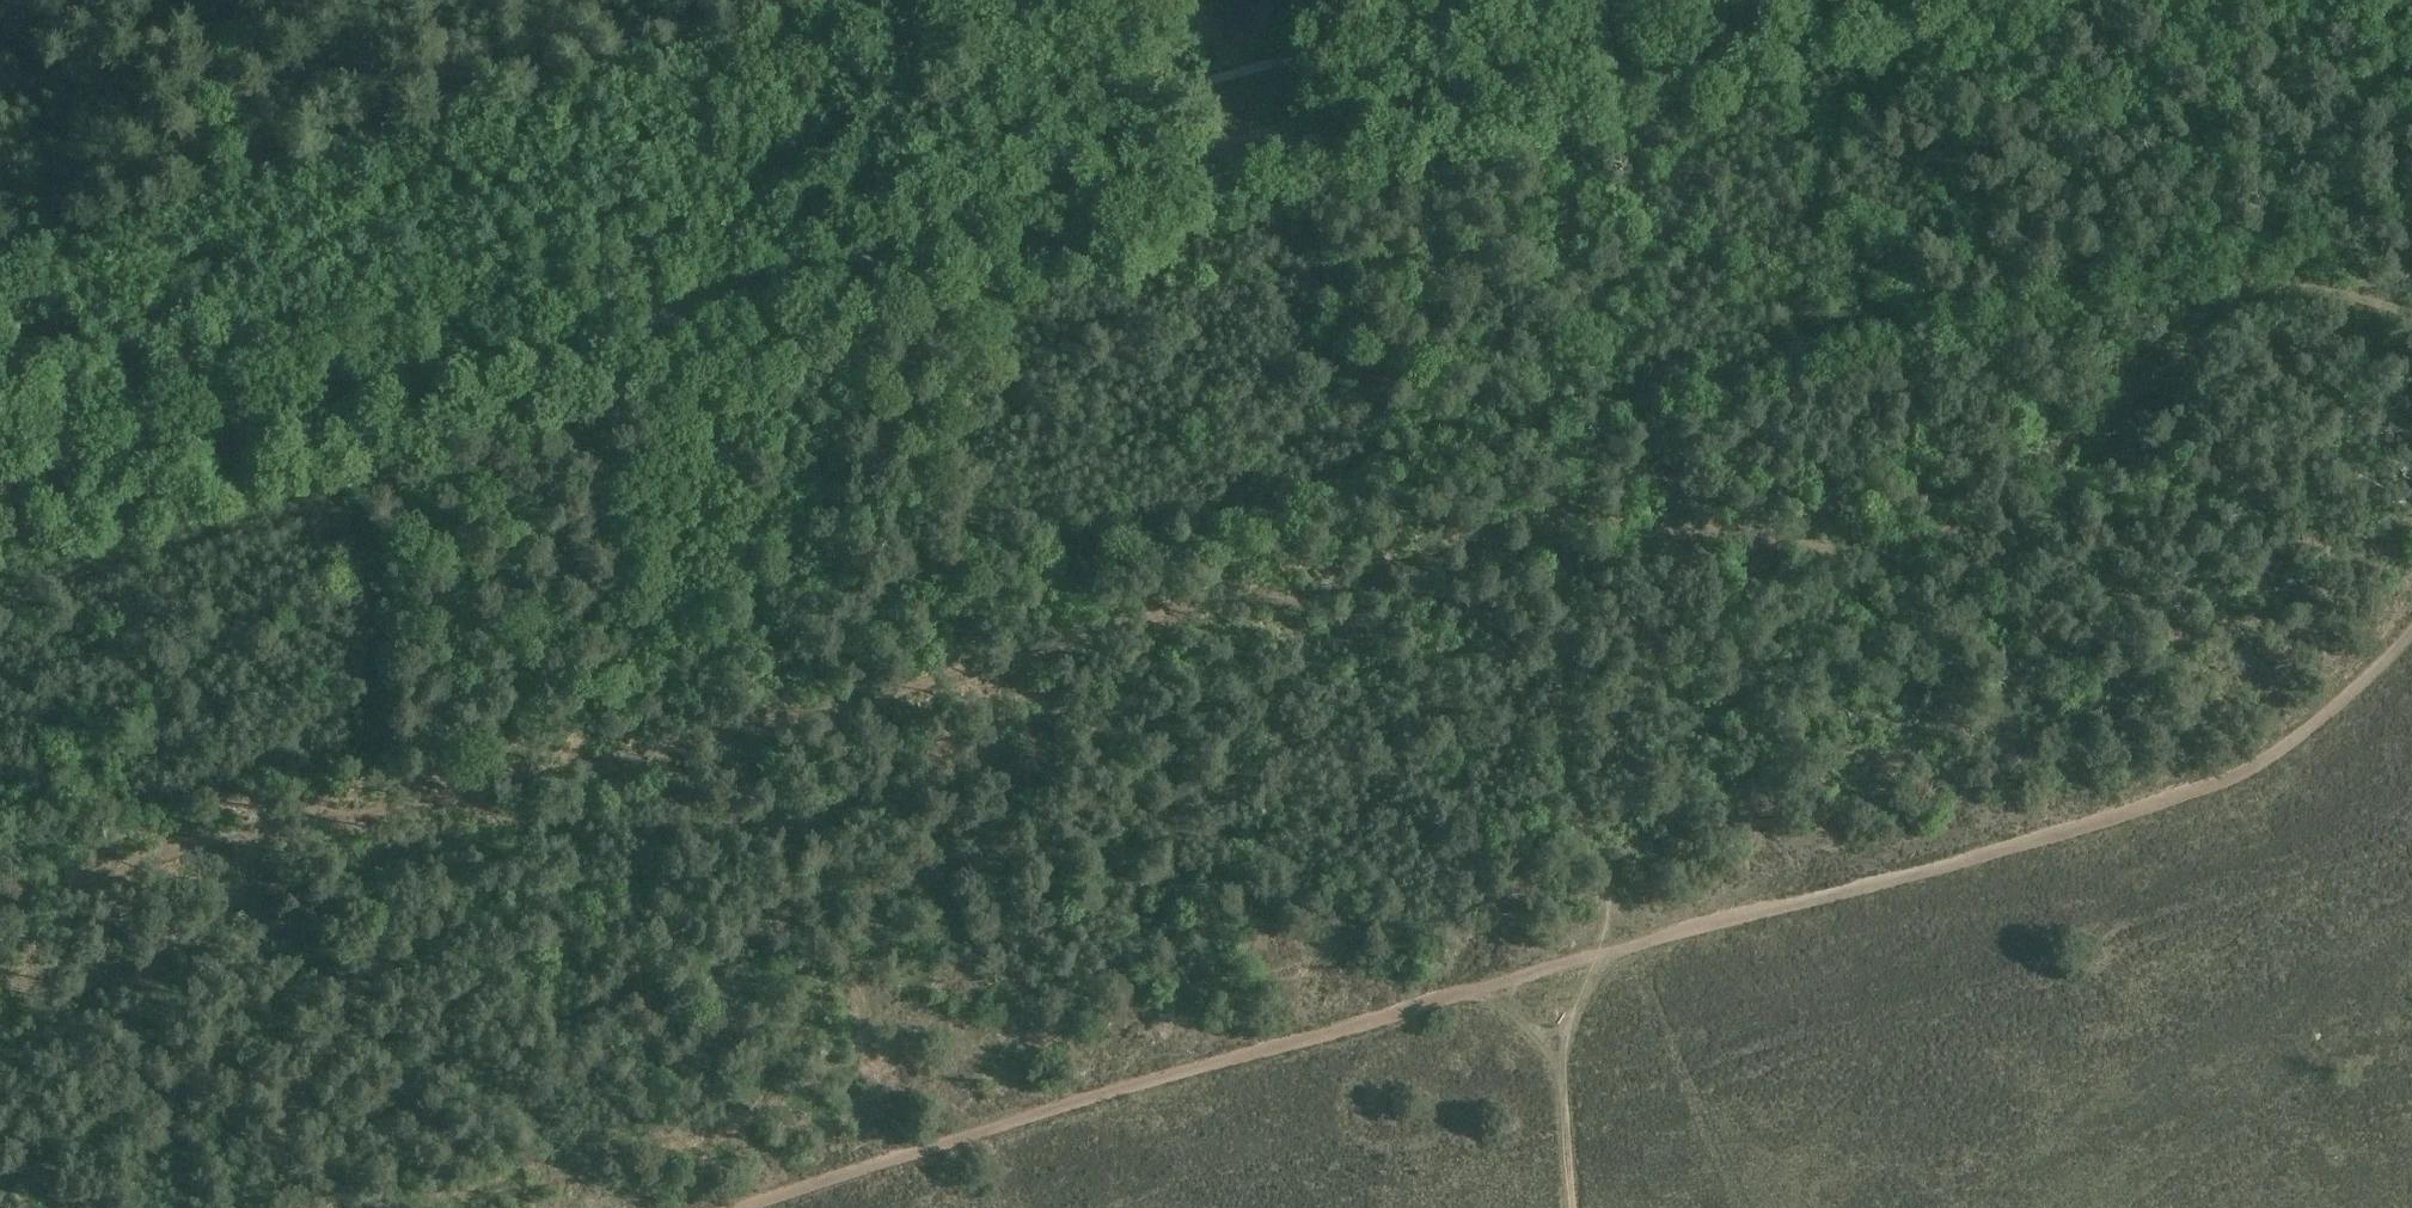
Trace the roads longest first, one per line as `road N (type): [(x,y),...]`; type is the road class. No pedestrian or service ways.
road 1 (tertiary): [(0,484),(1094,193),(1755,0)]
road 2 (track): [(731,1207),(1269,1047),(2180,795),(2261,764),(2327,716),(2411,622)]
road 3 (track): [(1479,988),(1523,1016),(1560,1062),(1572,1207)]
road 4 (track): [(1560,1062),(1577,1002),(1616,951)]

